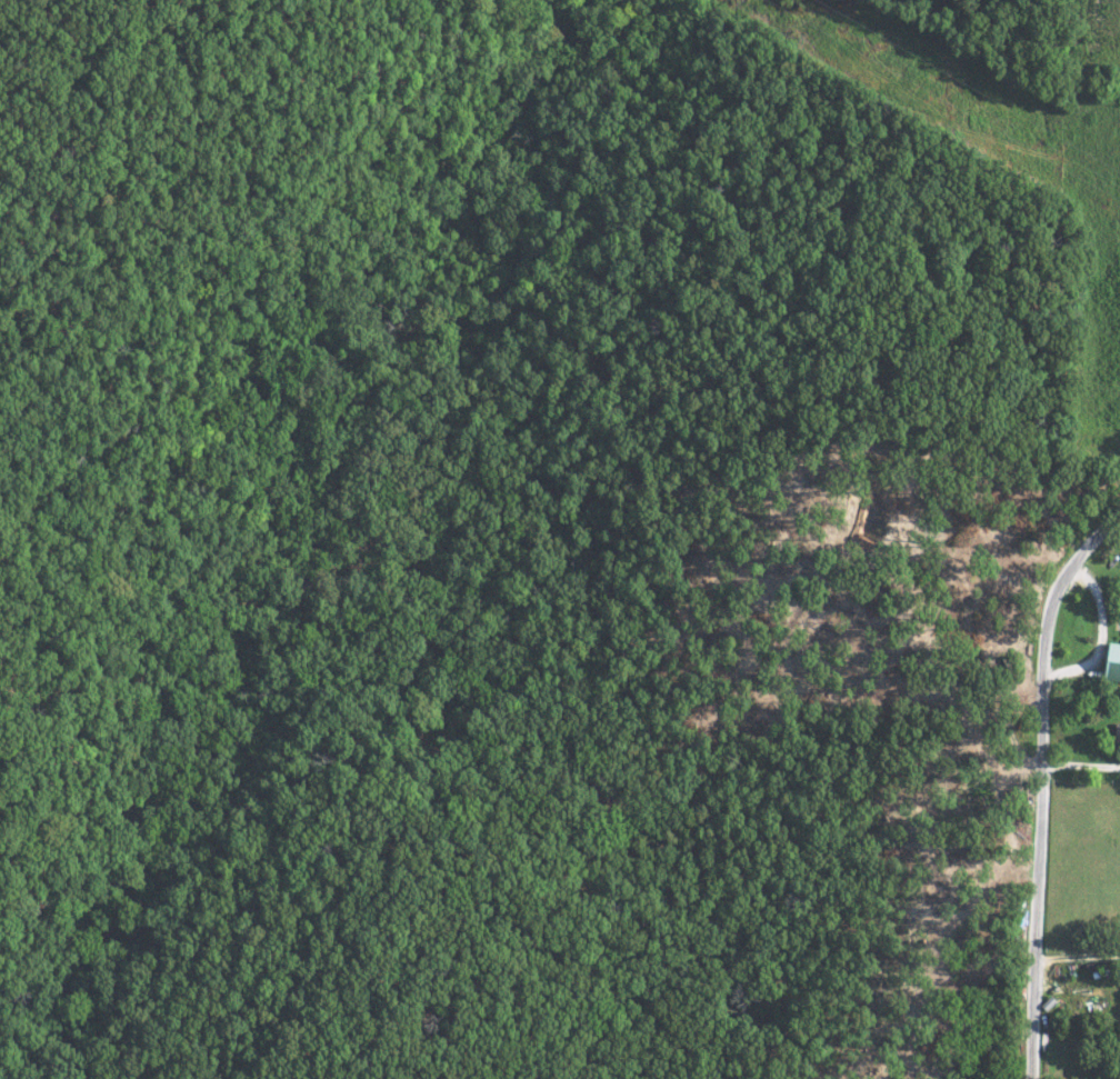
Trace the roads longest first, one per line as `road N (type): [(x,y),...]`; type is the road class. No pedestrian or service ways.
road 1 (residential): [(1119,512),(1071,557),(1044,619),(1030,1078)]

